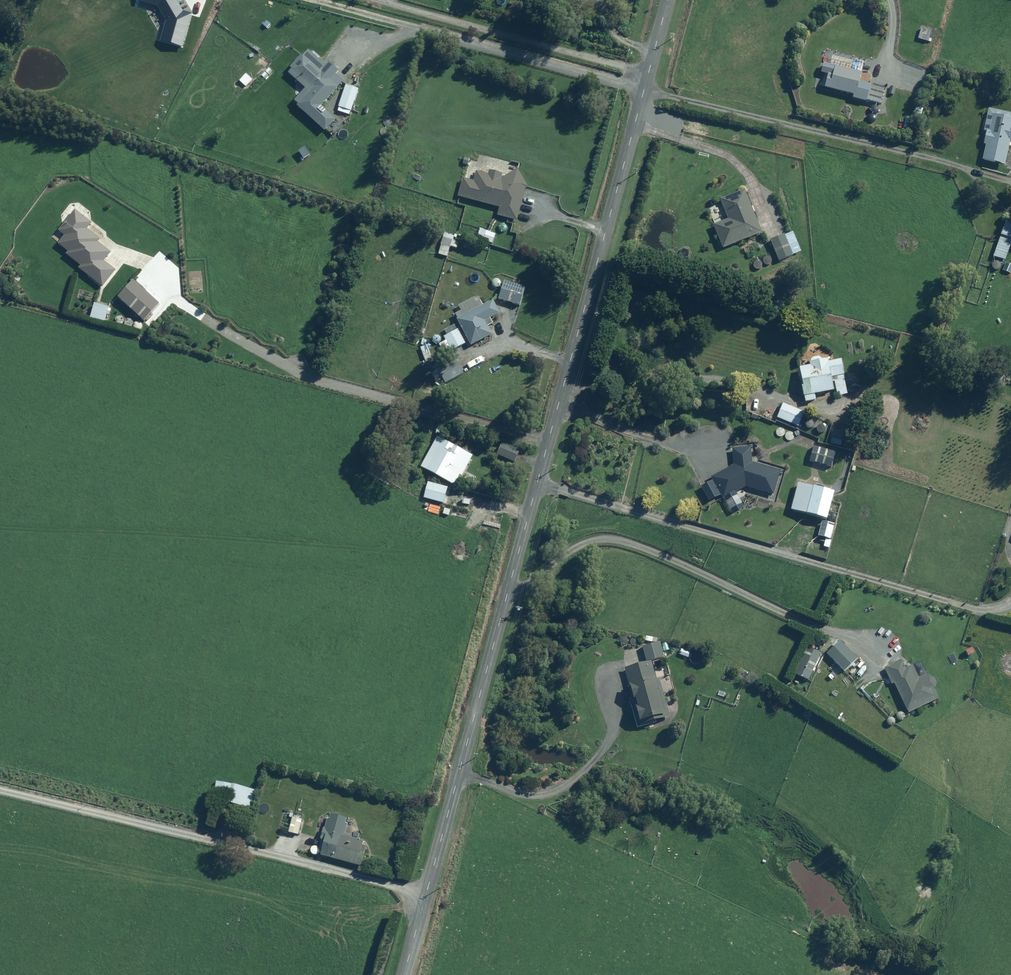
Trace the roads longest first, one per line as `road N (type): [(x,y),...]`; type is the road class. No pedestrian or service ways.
road 1 (residential): [(500,617),(667,0)]
road 2 (residential): [(500,617),(99,579),(0,536)]
road 3 (residential): [(404,974),(500,617)]

